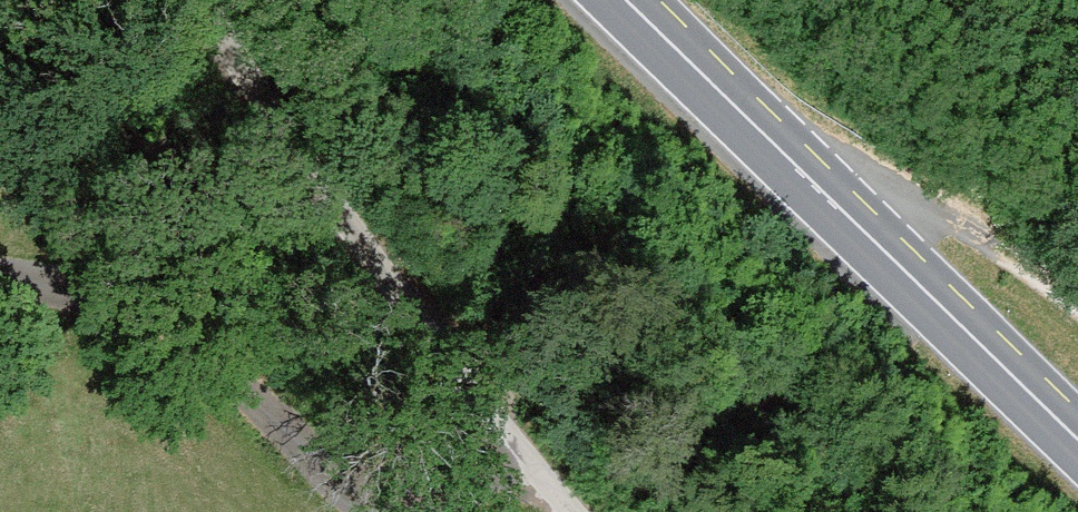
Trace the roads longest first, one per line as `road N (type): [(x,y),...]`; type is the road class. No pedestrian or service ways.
road 1 (primary): [(623,0),(1077,446)]
road 2 (unclassified): [(0,298),(79,297),(477,405)]
road 3 (unclassified): [(477,405),(207,0)]
road 4 (track): [(1077,286),(752,125)]
road 5 (unclassified): [(477,405),(568,511)]

